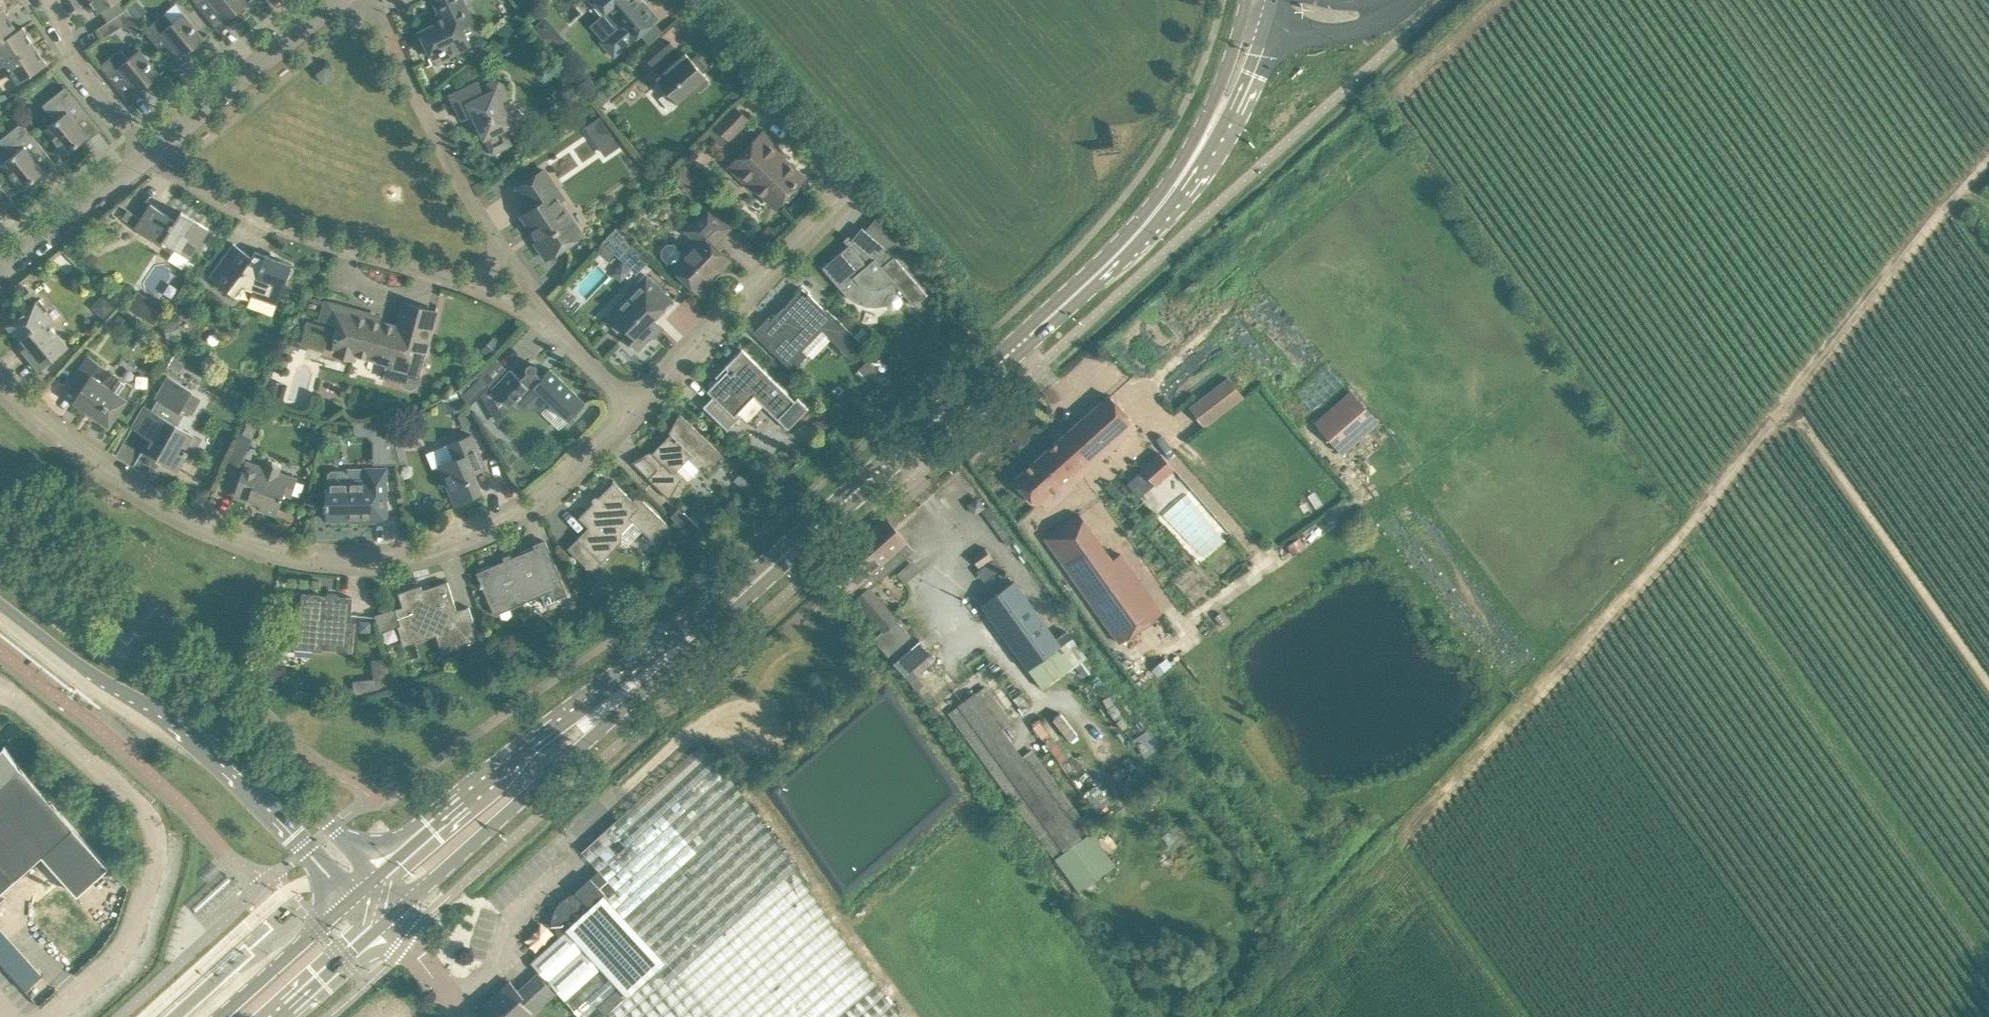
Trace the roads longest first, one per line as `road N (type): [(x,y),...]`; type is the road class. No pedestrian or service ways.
road 1 (secondary): [(655,656),(1112,267),(1192,173),(1261,29)]
road 2 (residential): [(635,407),(549,491),(496,524),(420,552),(336,558),(241,539),(189,517),(80,451),(0,381)]
road 3 (tertiary): [(379,875),(180,697),(103,652),(0,568)]
road 4 (tertiary): [(0,602),(242,782),(353,899)]
road 5 (secondary): [(392,920),(611,719),(655,656)]
road 6 (secondary): [(655,656),(497,773),(379,875)]
road 7 (residential): [(464,284),(241,211),(147,153)]
road 8 (residential): [(842,190),(635,407)]
road 9 (residential): [(1046,0),(1010,77),(968,137),(921,176),(842,190)]
road 10 (residential): [(502,247),(368,0)]
road 11 (residential): [(147,153),(341,0)]
road 12 (residential): [(698,0),(836,159),(842,190)]
road 13 (residential): [(0,275),(147,153)]
road 14 (residential): [(147,153),(86,76),(49,0)]
road 15 (secondary): [(353,899),(219,1016)]
road 16 (secondary): [(277,1016),(392,920)]
road 17 (tertiary): [(1261,29),(1347,31),(1386,5)]

